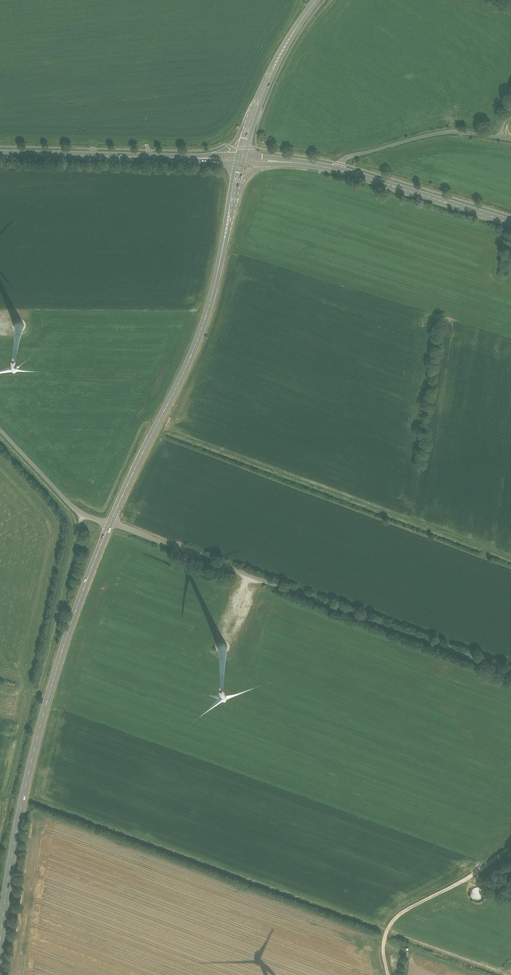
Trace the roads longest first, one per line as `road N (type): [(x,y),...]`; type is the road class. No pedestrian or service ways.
road 1 (secondary): [(110,524),(34,750),(0,942)]
road 2 (unclassified): [(510,674),(110,524)]
road 3 (secondary): [(221,255),(191,355),(110,524)]
road 4 (secondary): [(194,158),(0,153)]
road 5 (track): [(510,849),(390,923),(382,950),(388,974)]
road 6 (secondary): [(510,222),(337,169)]
road 7 (unclassified): [(337,169),(349,156),(412,140),(498,138)]
road 8 (tertiary): [(245,155),(305,15)]
road 9 (unclassified): [(110,524),(71,505),(0,429)]

